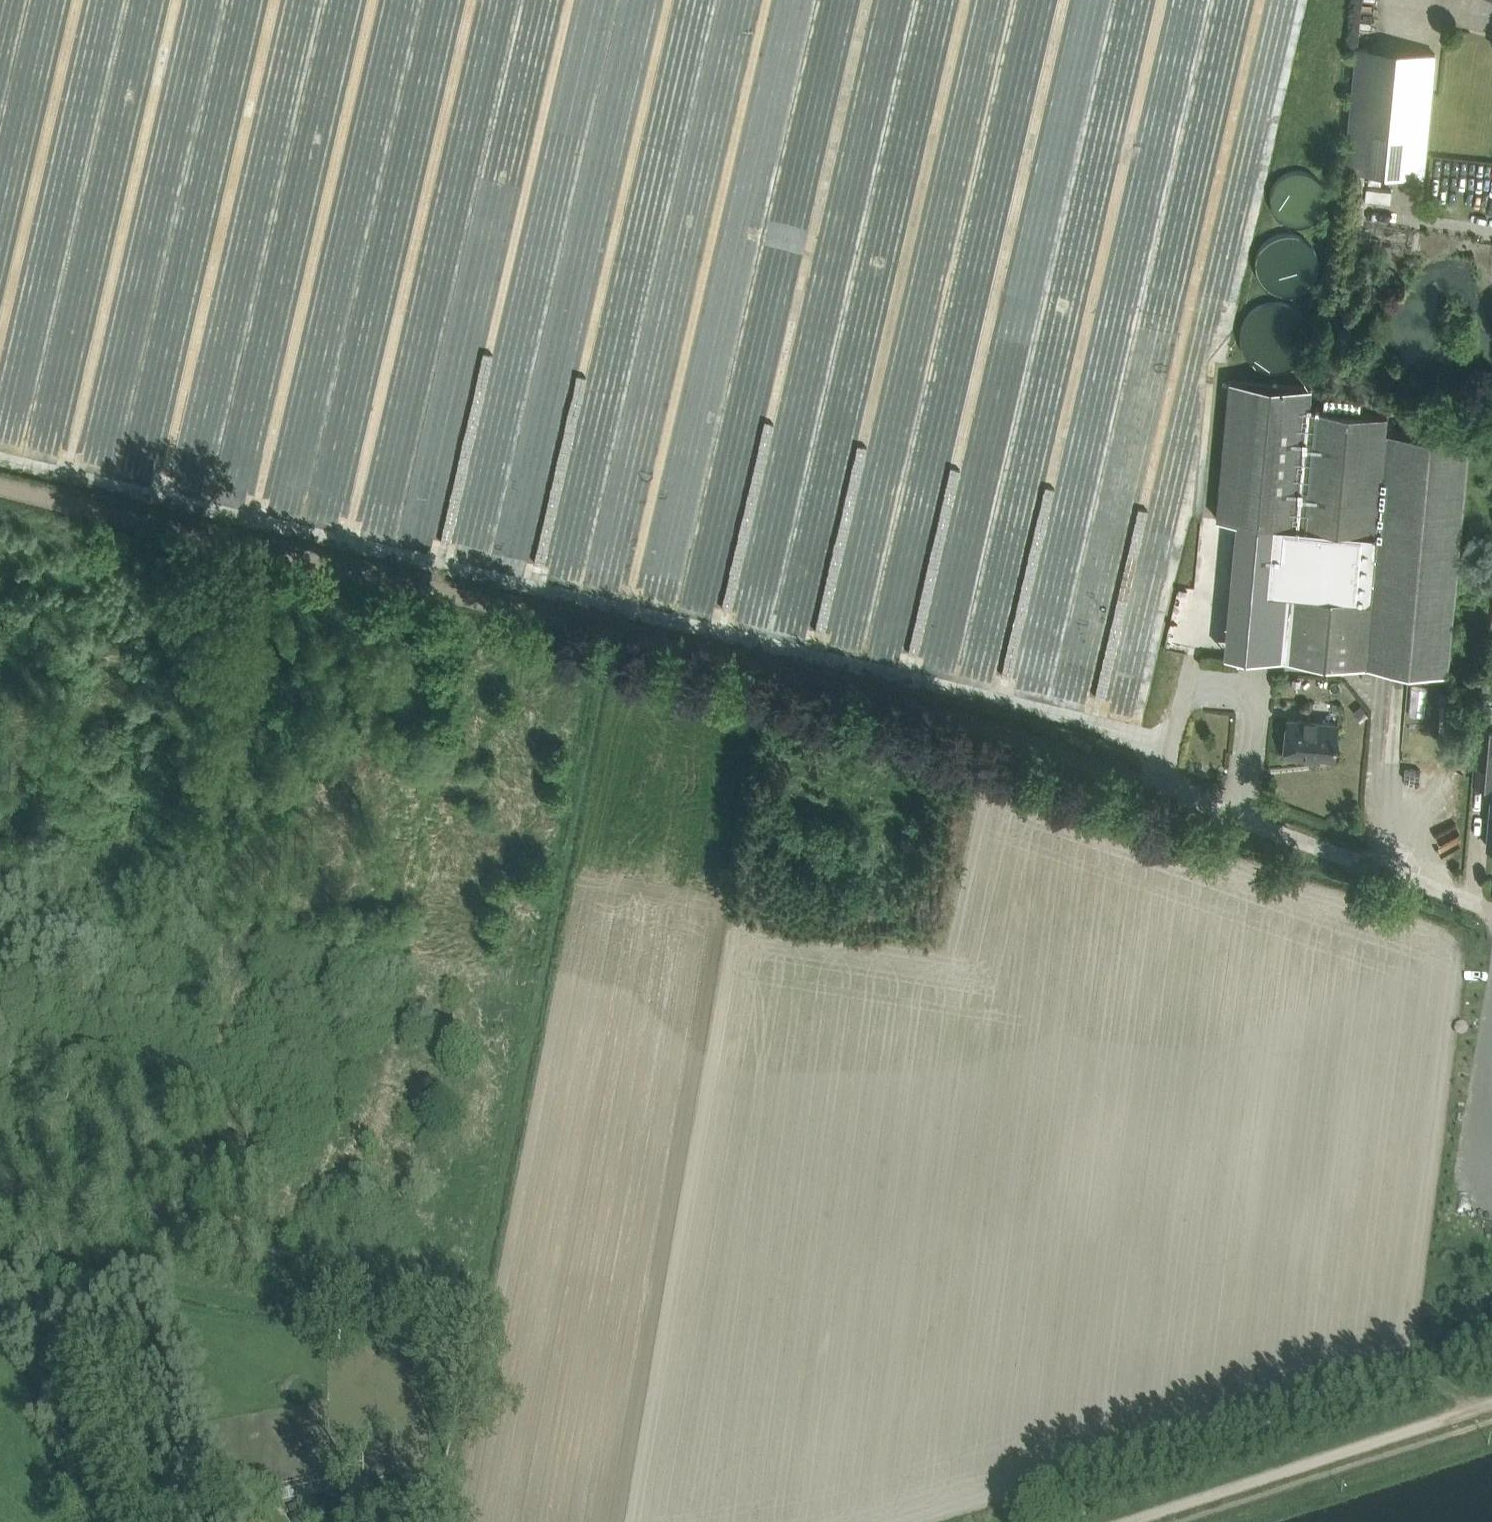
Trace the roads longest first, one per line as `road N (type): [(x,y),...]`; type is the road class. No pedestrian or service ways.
road 1 (track): [(0,494),(637,640),(1006,739)]
road 2 (unclassified): [(1006,739),(1491,921)]
road 3 (track): [(1491,1406),(1134,1521)]

